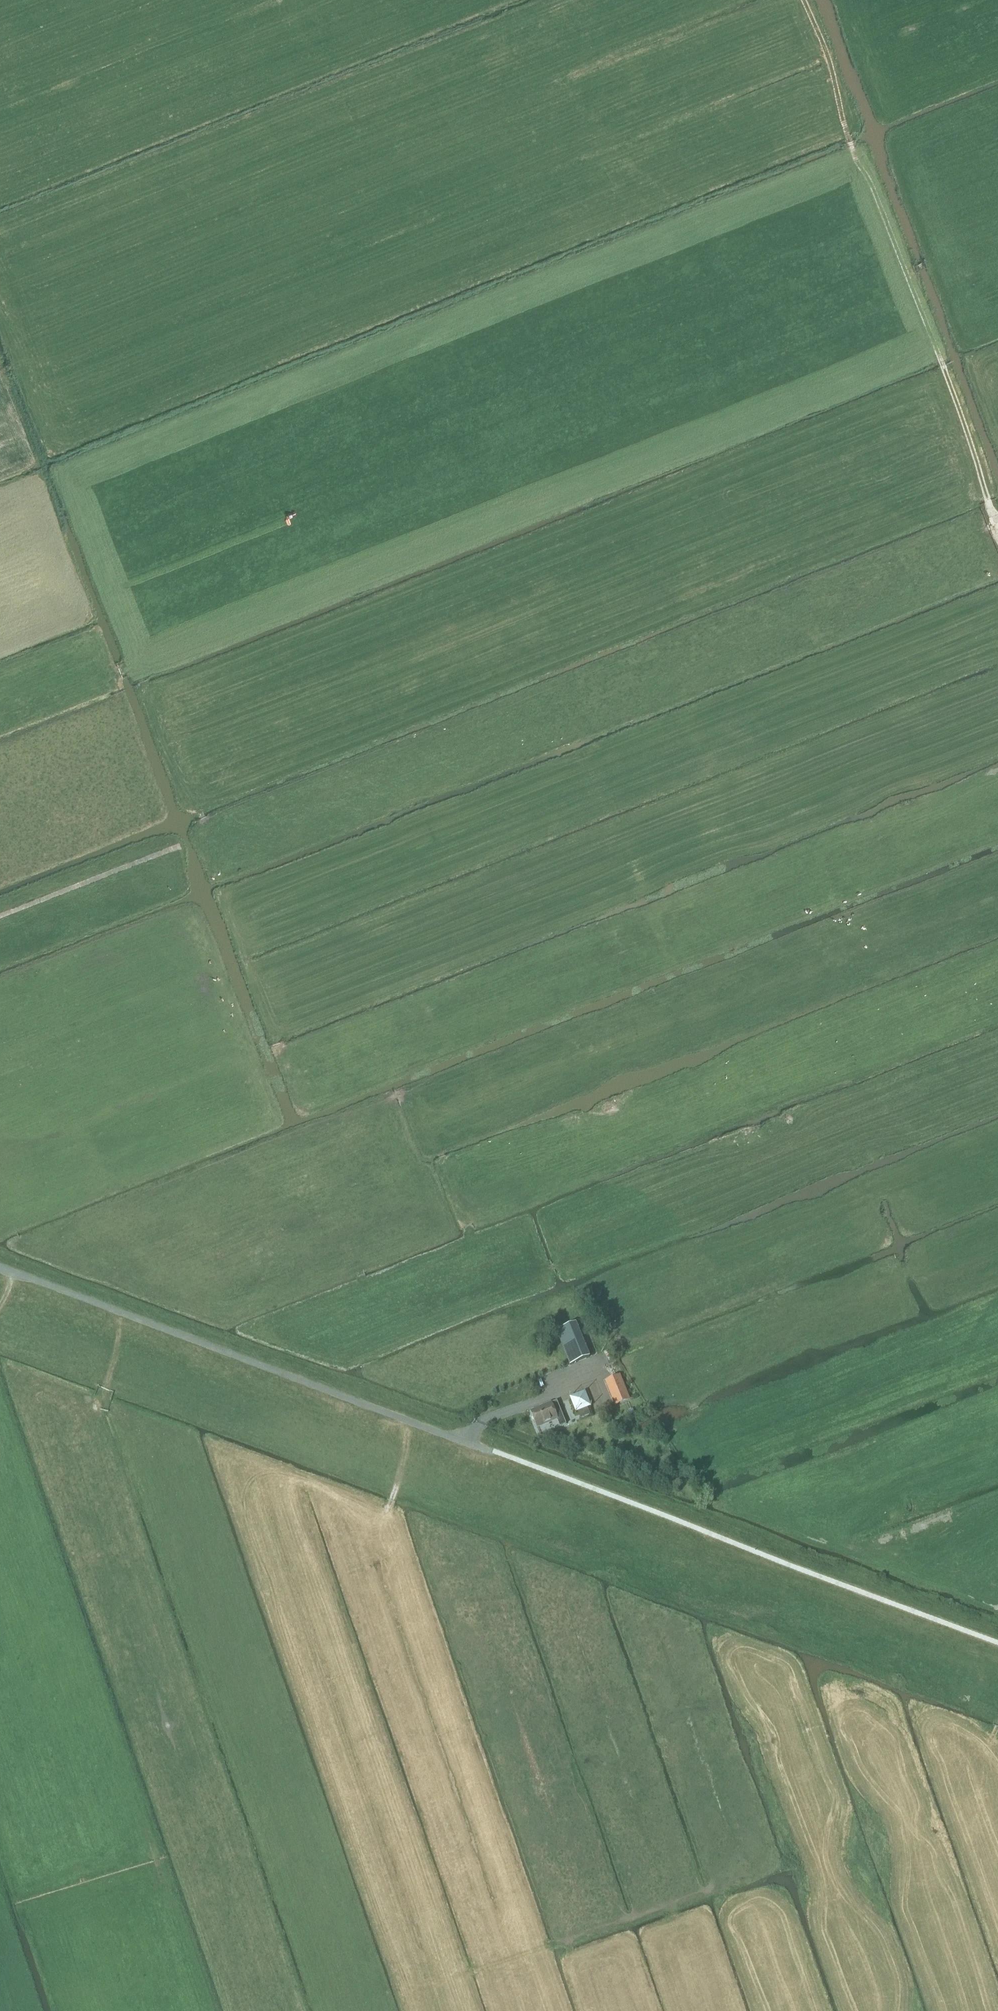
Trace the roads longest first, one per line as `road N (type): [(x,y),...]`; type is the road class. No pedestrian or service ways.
road 1 (track): [(803,0),(997,520)]
road 2 (unclassified): [(470,1443),(0,1266)]
road 3 (track): [(0,916),(157,854)]

